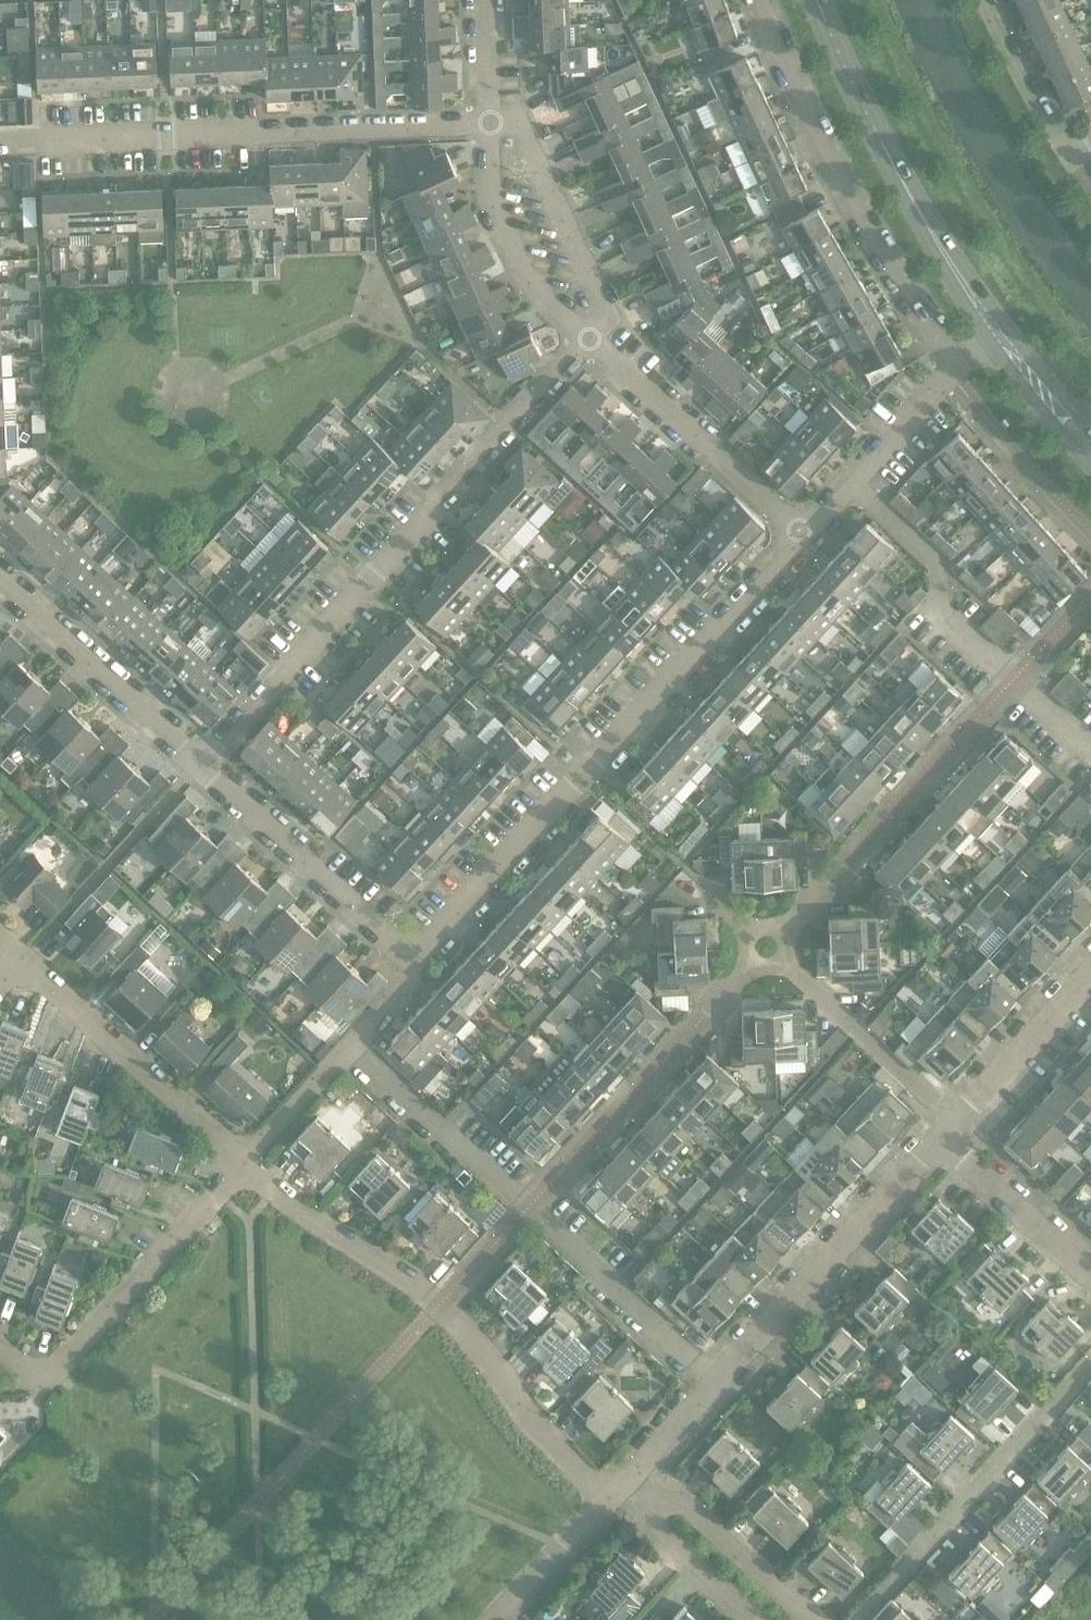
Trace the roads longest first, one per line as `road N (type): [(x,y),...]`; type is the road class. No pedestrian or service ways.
road 1 (residential): [(412,959),(804,535)]
road 2 (residential): [(199,762),(366,573),(592,340)]
road 3 (residential): [(610,1501),(537,1428),(440,1305),(244,1163)]
road 4 (residential): [(0,138),(496,122)]
road 5 (residential): [(627,1481),(935,1139)]
road 6 (residential): [(953,373),(822,144),(763,0)]
road 7 (tertiary): [(811,0),(911,216),(991,338)]
road 8 (tertiary): [(1010,324),(926,195),(833,0)]
road 9 (residential): [(1090,748),(942,616),(938,562),(853,484)]
road 10 (residential): [(853,1619),(1090,1361)]
road 11 (residential): [(244,1163),(60,1356),(39,1365),(0,1337)]
road 12 (residential): [(244,1163),(19,958)]
road 13 (residential): [(412,959),(199,762)]
road 14 (residential): [(592,340),(804,535)]
road 15 (residential): [(199,762),(0,581)]
road 16 (residential): [(244,1163),(398,1003),(412,959)]
road 17 (residential): [(496,122),(520,118),(606,313),(592,340)]
road 18 (residential): [(592,340),(539,290),(510,238),(496,122)]
road 19 (residential): [(953,1119),(785,963)]
road 20 (residential): [(807,1619),(661,1492),(627,1481)]
road 21 (residential): [(1090,1277),(935,1139)]
road 22 (residential): [(953,1119),(1090,971)]
road 23 (residential): [(627,1481),(640,1515),(758,1619)]
road 24 (residential): [(1067,151),(999,0)]
road 25 (tertiary): [(991,338),(1090,469)]
road 26 (residential): [(499,1619),(610,1501)]
road 27 (residential): [(853,484),(953,373)]
road 28 (tertiary): [(1090,420),(1010,324)]
road 29 (residential): [(496,122),(491,0)]

